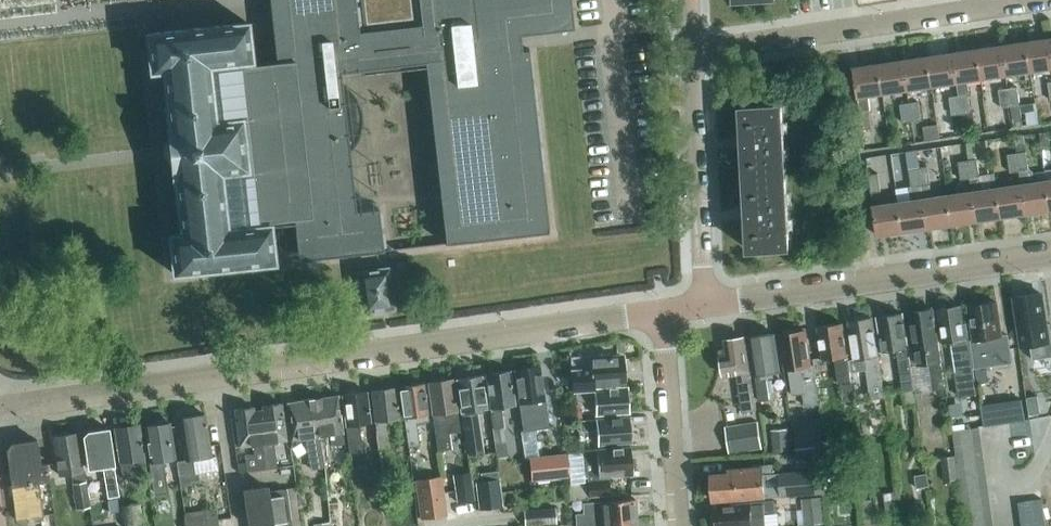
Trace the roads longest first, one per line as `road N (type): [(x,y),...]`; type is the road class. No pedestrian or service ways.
road 1 (residential): [(0,409),(672,314)]
road 2 (residential): [(705,308),(1050,255)]
road 3 (residential): [(695,40),(995,0)]
road 4 (residential): [(705,308),(695,40)]
road 5 (residential): [(681,525),(672,314)]

